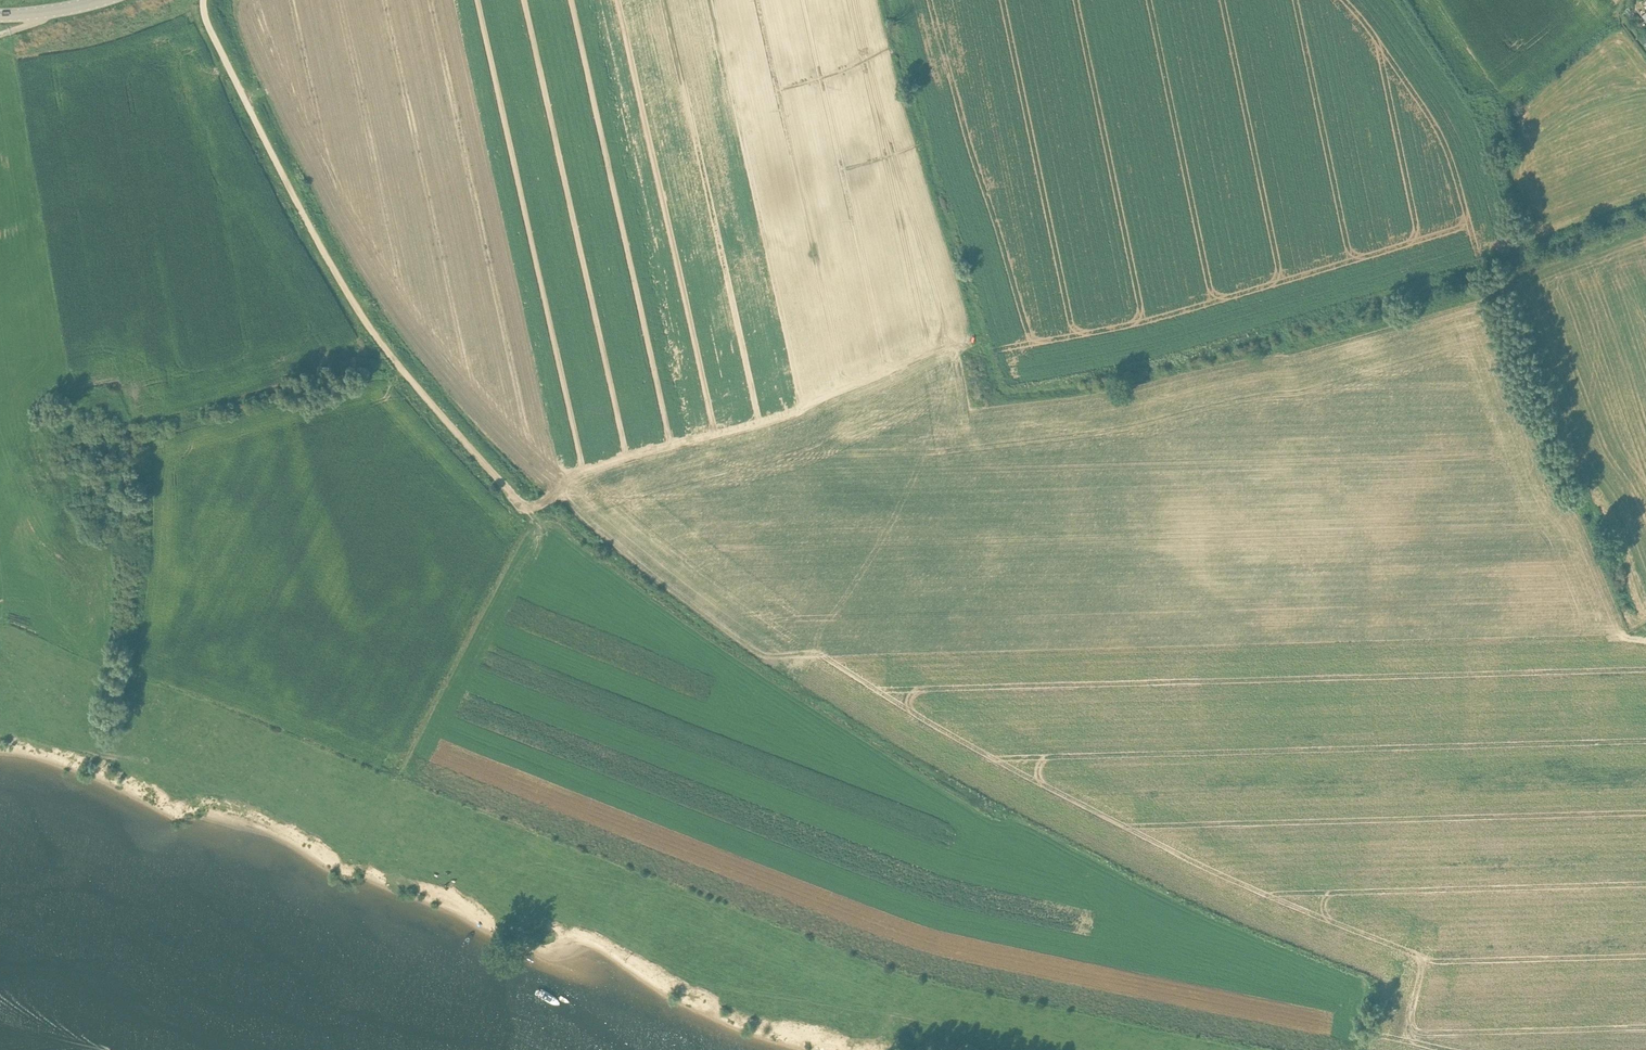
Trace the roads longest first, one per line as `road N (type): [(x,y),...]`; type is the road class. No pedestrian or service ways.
road 1 (track): [(522,507),(394,362),(343,288),(212,33),(204,0)]

